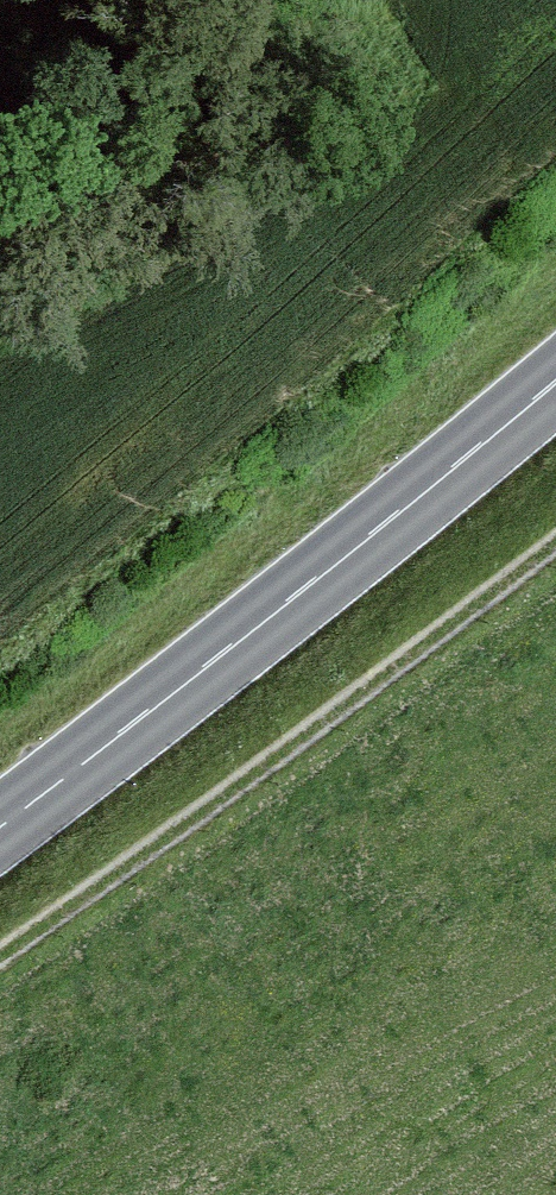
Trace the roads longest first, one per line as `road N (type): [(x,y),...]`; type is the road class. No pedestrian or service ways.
road 1 (secondary): [(0,839),(555,379)]
road 2 (track): [(0,960),(244,794),(555,544)]

